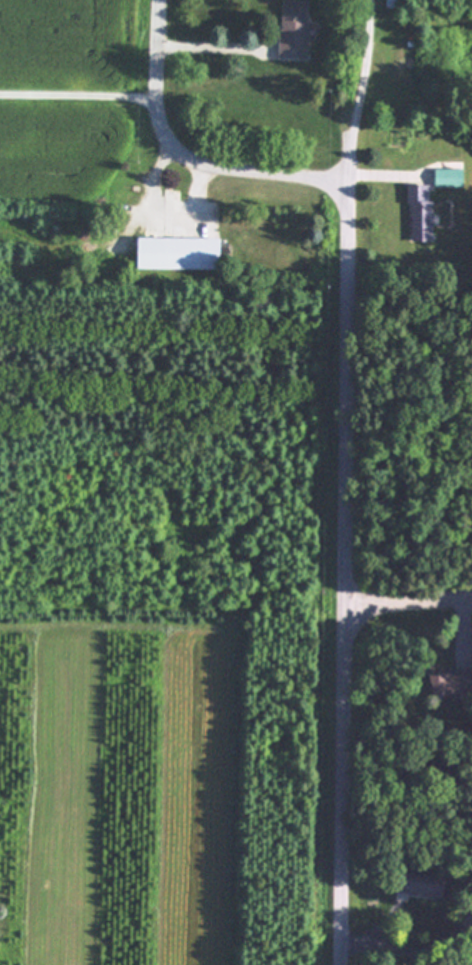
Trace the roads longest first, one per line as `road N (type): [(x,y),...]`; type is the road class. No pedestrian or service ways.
road 1 (residential): [(342,964),(350,183)]
road 2 (residential): [(163,0),(160,116),(172,139),(214,164),(350,183)]
road 3 (residential): [(471,596),(345,608)]

